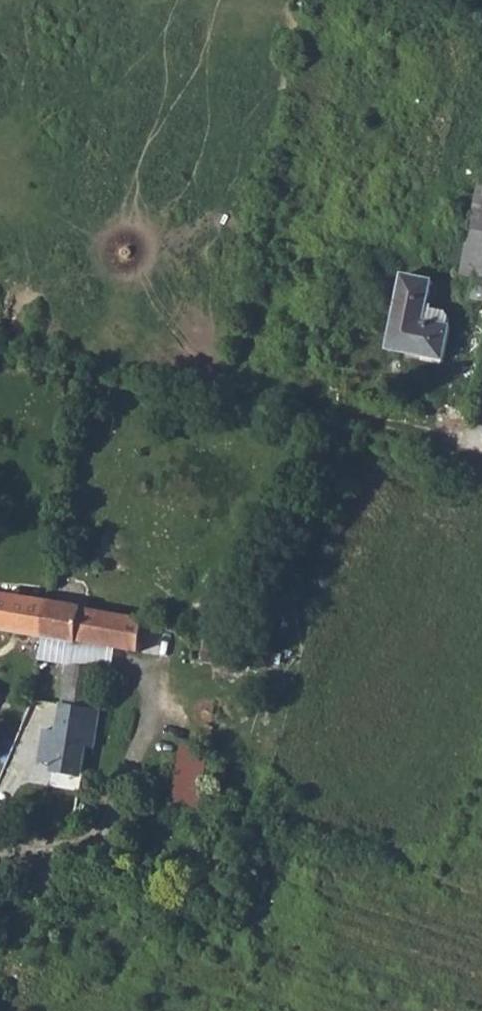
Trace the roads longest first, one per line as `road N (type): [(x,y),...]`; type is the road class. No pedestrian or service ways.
road 1 (track): [(0,795),(12,779),(28,776),(100,798),(119,789),(141,754),(152,714),(144,671)]

